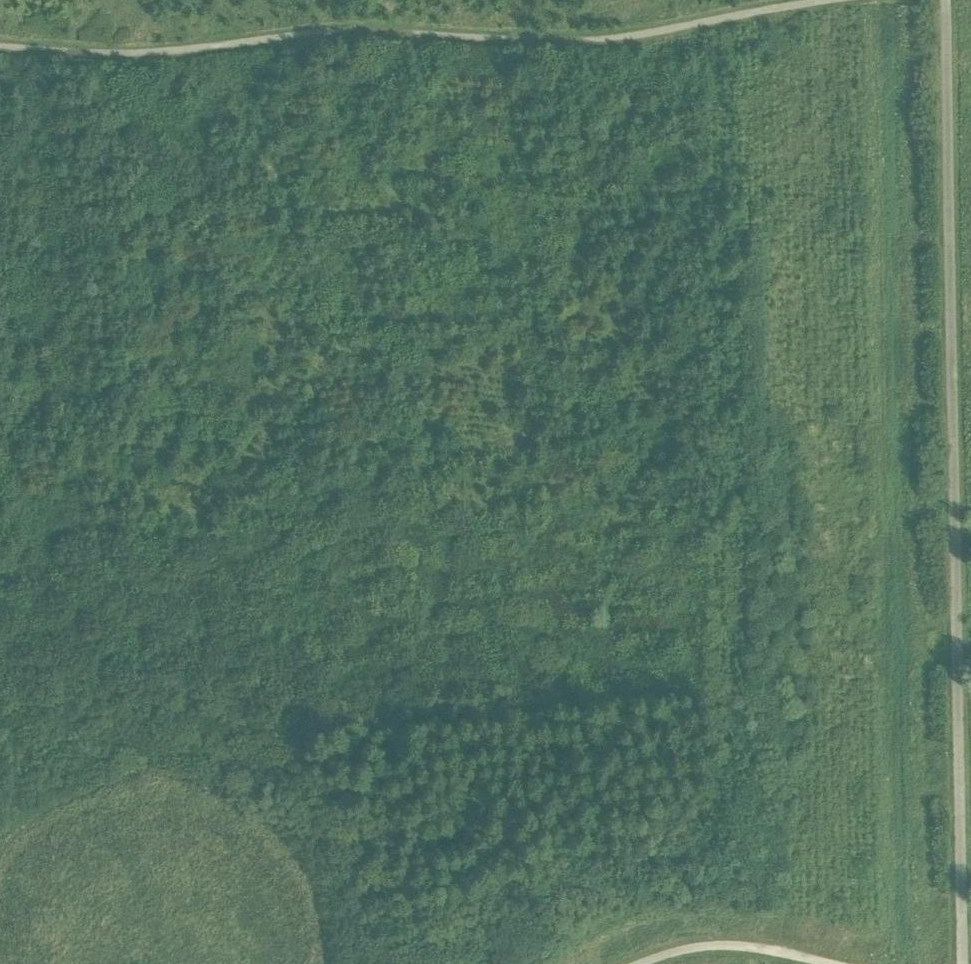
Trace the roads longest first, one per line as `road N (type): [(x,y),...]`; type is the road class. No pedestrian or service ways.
road 1 (track): [(962,963),(947,0)]

